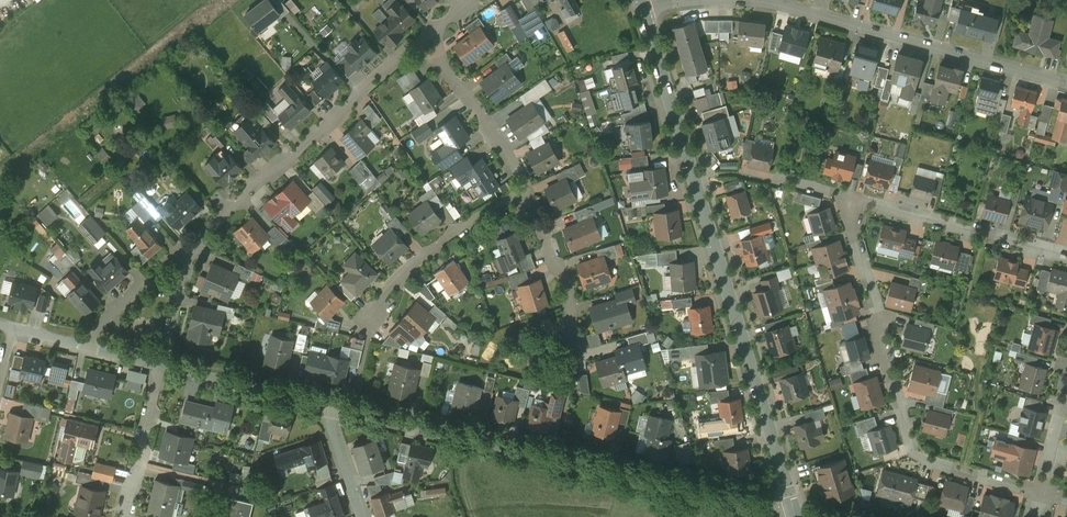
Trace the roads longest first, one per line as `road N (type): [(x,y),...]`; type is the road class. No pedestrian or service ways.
road 1 (tertiary): [(794,516),(643,10)]
road 2 (residential): [(794,516),(330,402)]
road 3 (residential): [(429,31),(304,136),(197,242),(163,365)]
road 4 (residential): [(847,195),(913,447),(1042,490)]
road 5 (residential): [(1066,82),(749,0)]
road 6 (residential): [(847,195),(1066,248)]
road 7 (residential): [(528,185),(405,272),(381,301),(370,333)]
road 8 (residential): [(429,31),(528,185)]
road 9 (residential): [(528,185),(575,313),(580,356)]
road 10 (residential): [(330,402),(163,365)]
road 11 (residential): [(125,516),(163,365)]
road 12 (residential): [(367,516),(330,402)]

